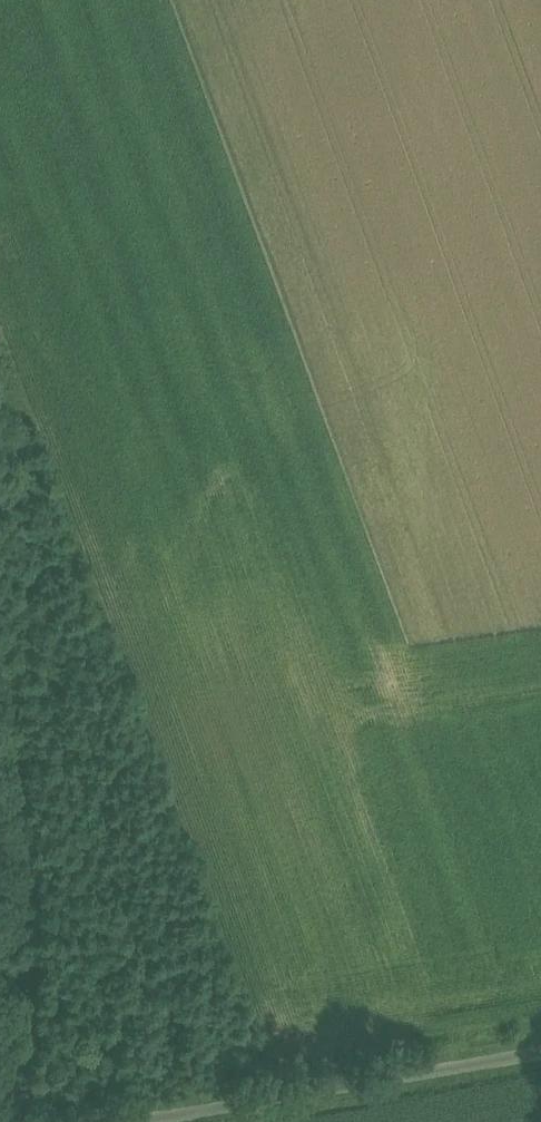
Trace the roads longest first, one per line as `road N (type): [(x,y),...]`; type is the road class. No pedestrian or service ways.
road 1 (residential): [(0,1103),(540,1012)]

